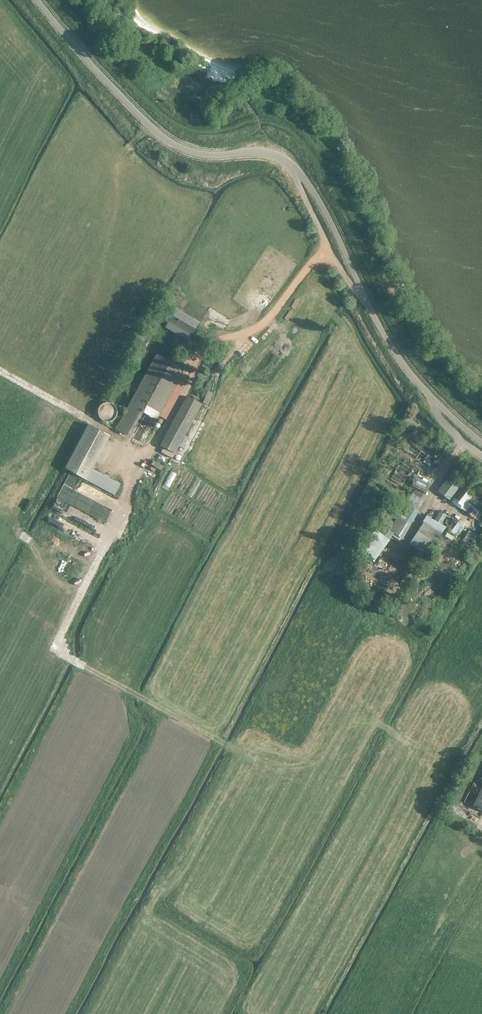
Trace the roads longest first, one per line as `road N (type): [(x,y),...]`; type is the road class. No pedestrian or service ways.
road 1 (unclassified): [(481,444),(390,347),(310,187),(285,162),(261,151),(198,155),(172,146),(35,0)]
road 2 (track): [(240,751),(61,651),(60,632),(129,493)]
road 3 (track): [(150,454),(0,370)]

